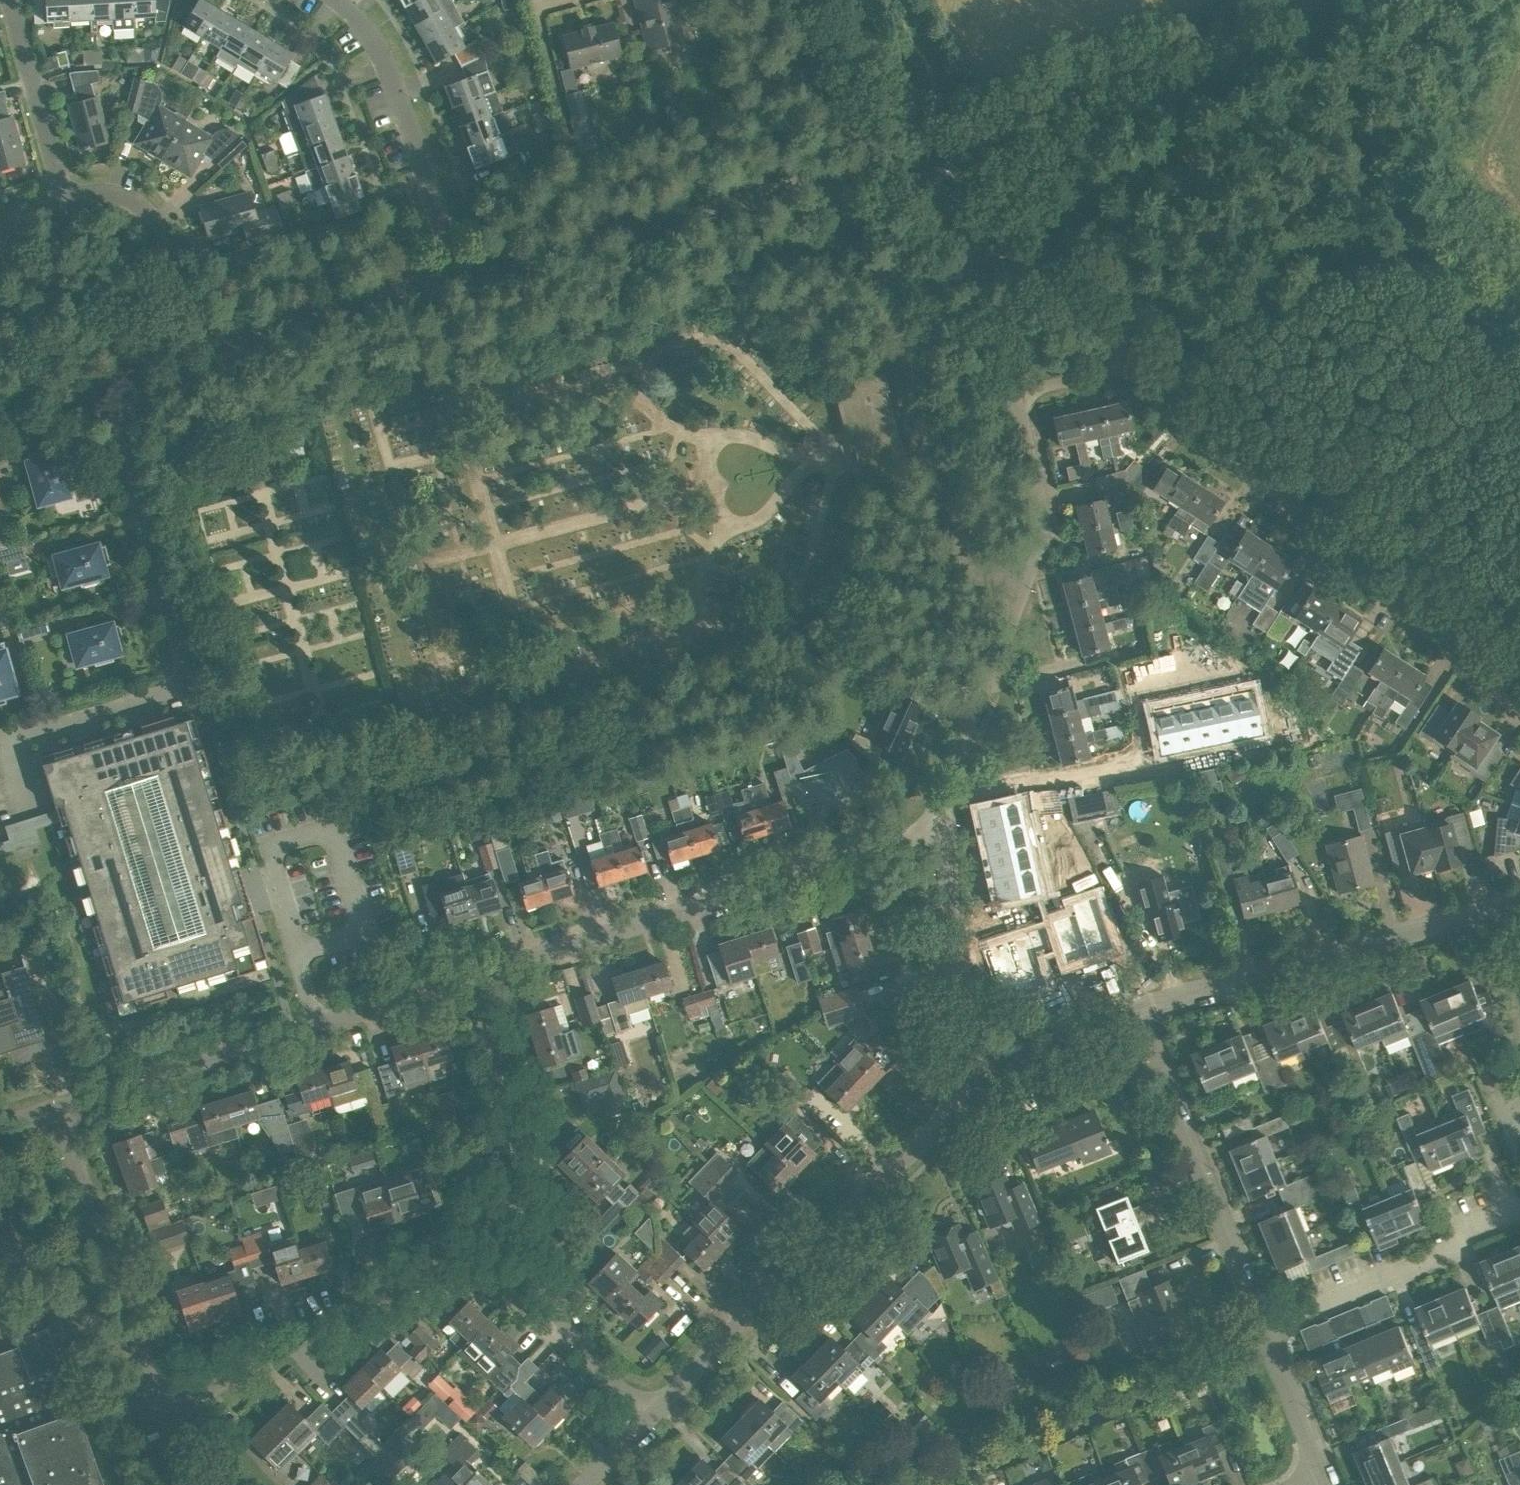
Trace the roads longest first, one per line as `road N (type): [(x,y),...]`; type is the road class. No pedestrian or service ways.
road 1 (residential): [(29,801),(15,748),(22,733),(168,692),(182,681),(99,378)]
road 2 (residential): [(1519,707),(1138,367)]
road 3 (residential): [(457,277),(858,172),(891,173),(925,195)]
road 4 (residential): [(471,977),(931,833)]
road 5 (residential): [(649,1417),(977,1091)]
road 6 (residential): [(946,213),(898,270),(891,321),(958,560),(1019,590)]
road 7 (unclassified): [(925,195),(972,144),(1309,0)]
road 8 (residential): [(56,1108),(471,977)]
road 9 (residential): [(161,1408),(512,1213)]
road 10 (residential): [(1134,1010),(1519,905)]
road 11 (residential): [(99,378),(457,277)]
road 12 (residential): [(1268,1328),(1134,1010)]
road 13 (residential): [(161,1408),(56,1108)]
road 14 (residential): [(457,277),(389,79),(367,34),(336,0)]
road 15 (residential): [(1519,1229),(1268,1328)]
road 16 (residential): [(977,1091),(942,995),(931,833)]
road 17 (residential): [(931,833),(975,694),(1019,590)]
road 18 (residential): [(649,1417),(563,1320),(512,1213)]
road 19 (residential): [(512,1213),(499,1075),(471,977)]
road 20 (residential): [(1138,367),(991,230),(965,229)]
road 21 (residential): [(64,197),(10,0)]
road 22 (residential): [(1019,590),(1038,515),(1010,392)]
road 23 (residential): [(977,1091),(1134,1010)]
road 24 (residential): [(1010,392),(965,229)]
road 25 (residential): [(1325,1477),(1268,1328)]
road 26 (residential): [(64,197),(91,191),(142,206),(165,261)]
road 27 (residential): [(1010,392),(1138,367)]

